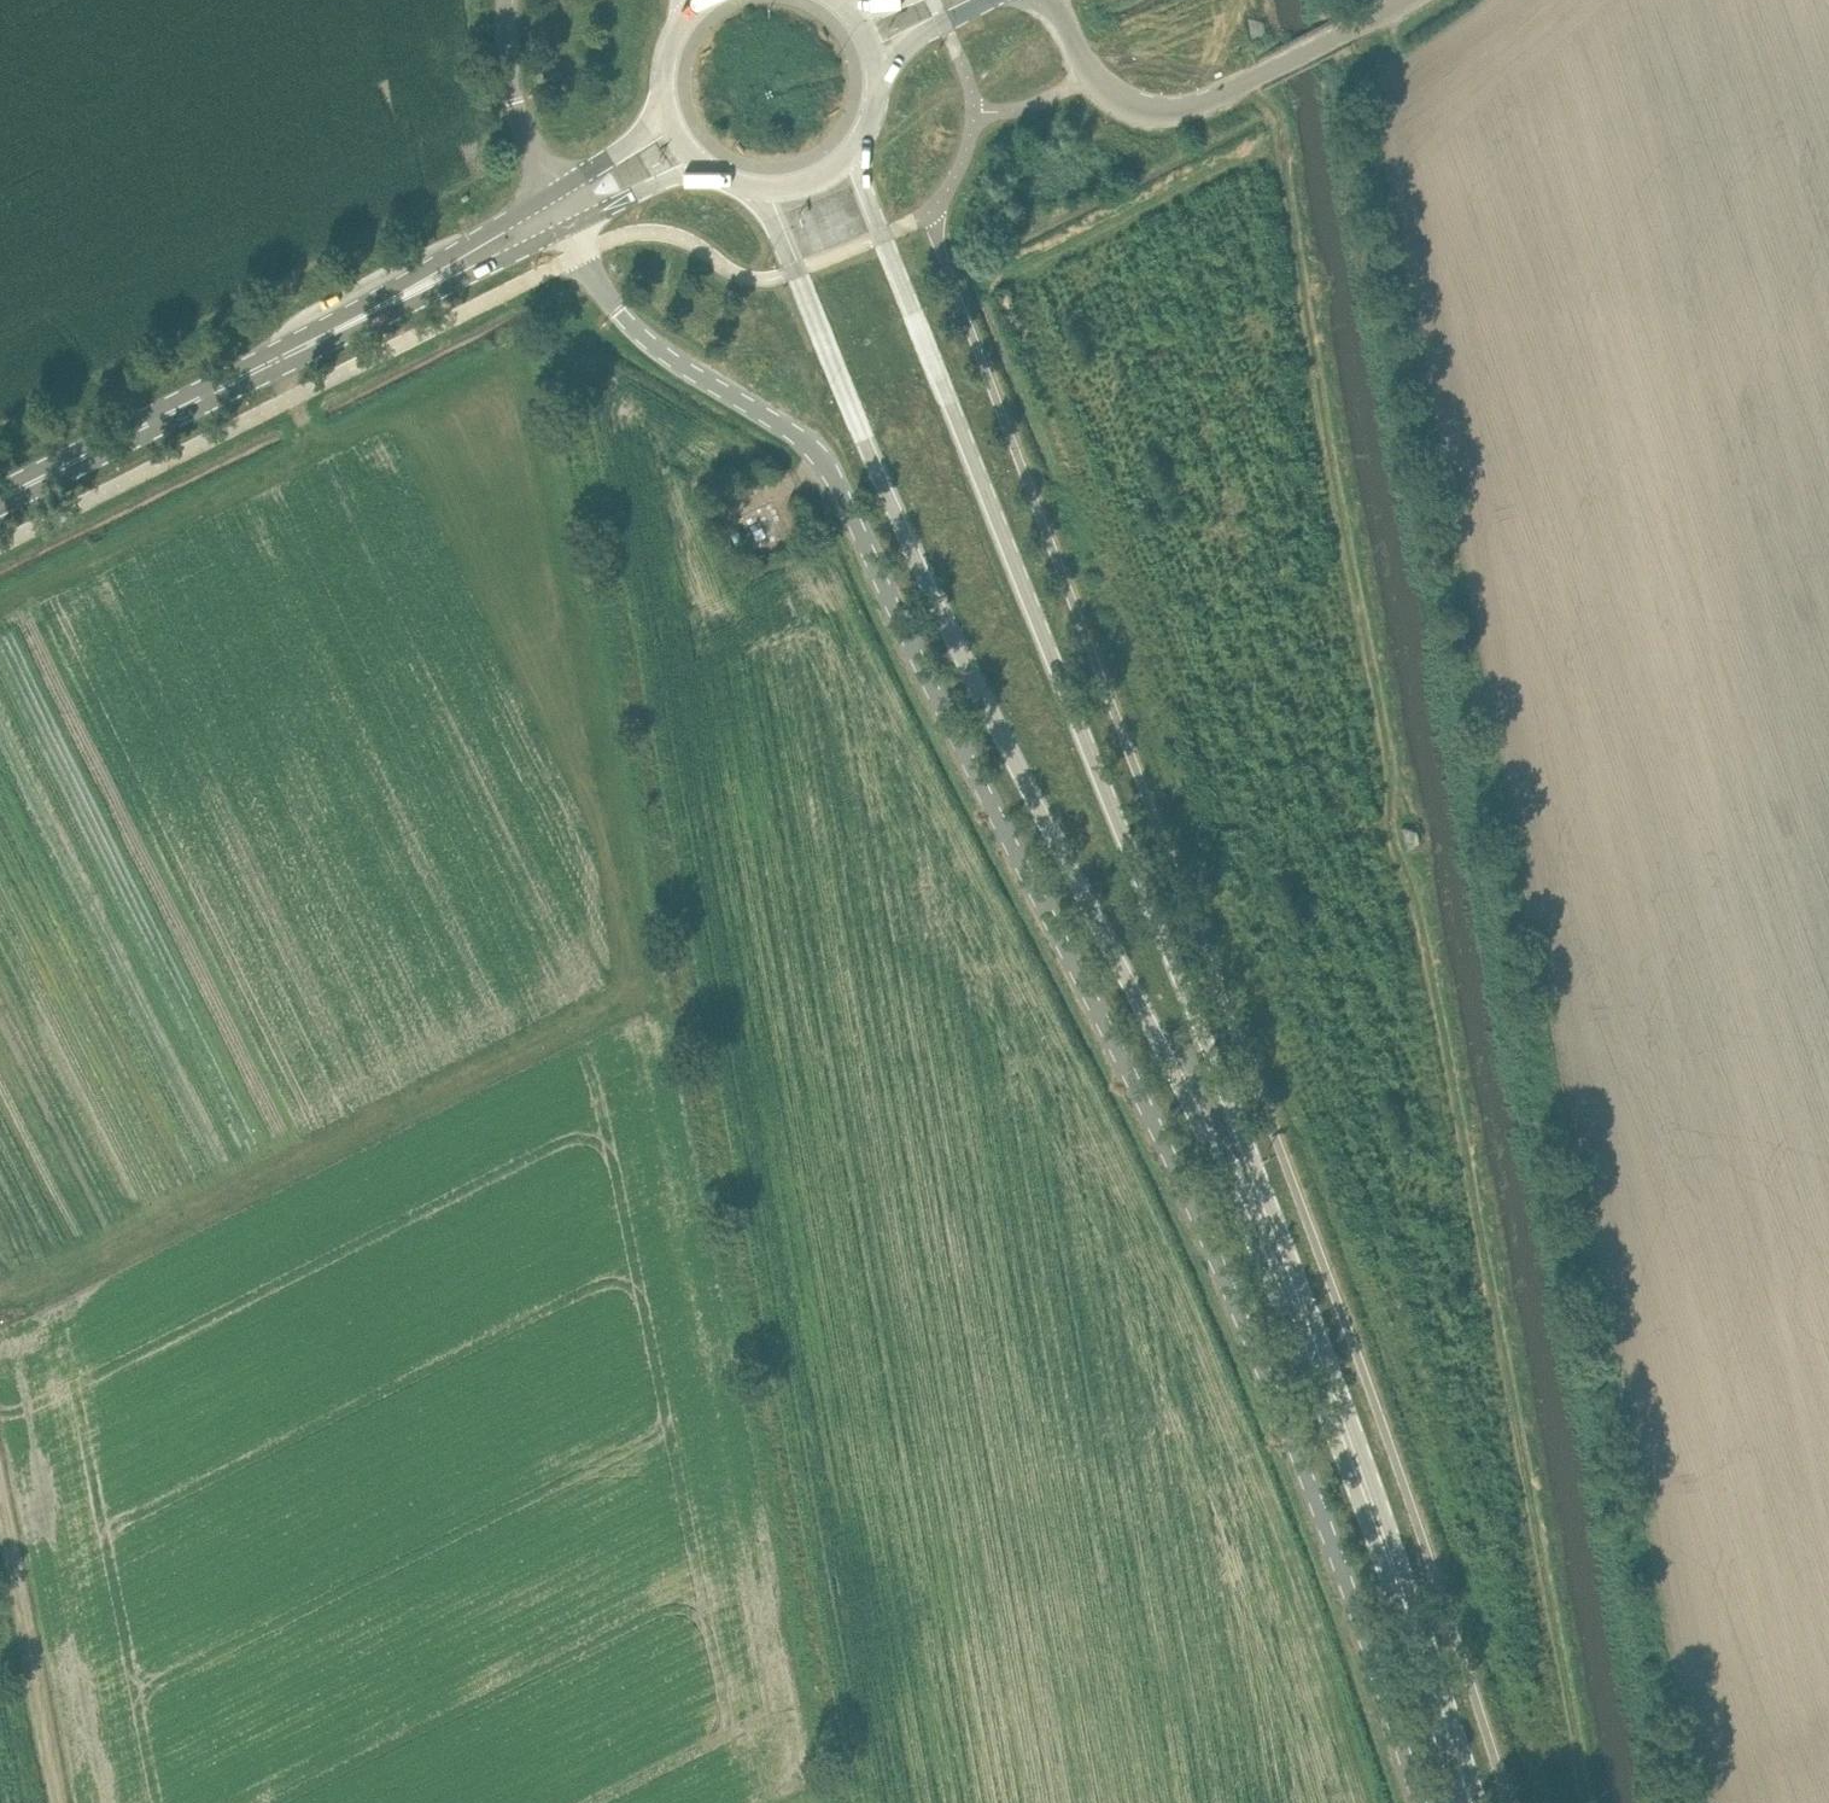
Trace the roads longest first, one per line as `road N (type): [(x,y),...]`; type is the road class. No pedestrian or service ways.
road 1 (unclassified): [(1425,1802),(1360,1605),(1222,1259),(974,764),(834,466),(800,431),(631,324),(570,226)]
road 2 (primary): [(753,191),(773,217),(900,521),(1017,766),(1301,1315)]
road 3 (primary): [(1301,1315),(1250,1149),(883,234),(858,151)]
road 4 (primary): [(1473,1802),(1301,1315)]
road 5 (primary): [(0,498),(415,289)]
road 6 (unclassified): [(1052,0),(1094,74),(1136,107),(1175,110),(1406,0)]
road 7 (track): [(54,1802),(0,1512)]
road 8 (unclassified): [(553,192),(513,101),(504,58),(508,0)]
road 9 (primary): [(553,192),(445,258),(415,289)]
road 10 (primary): [(415,289),(457,282),(570,226)]
road 11 (primary): [(570,226),(682,174),(709,171)]
road 12 (primary): [(668,102),(650,129),(553,192)]
road 13 (primary): [(879,78),(909,43),(990,0)]

